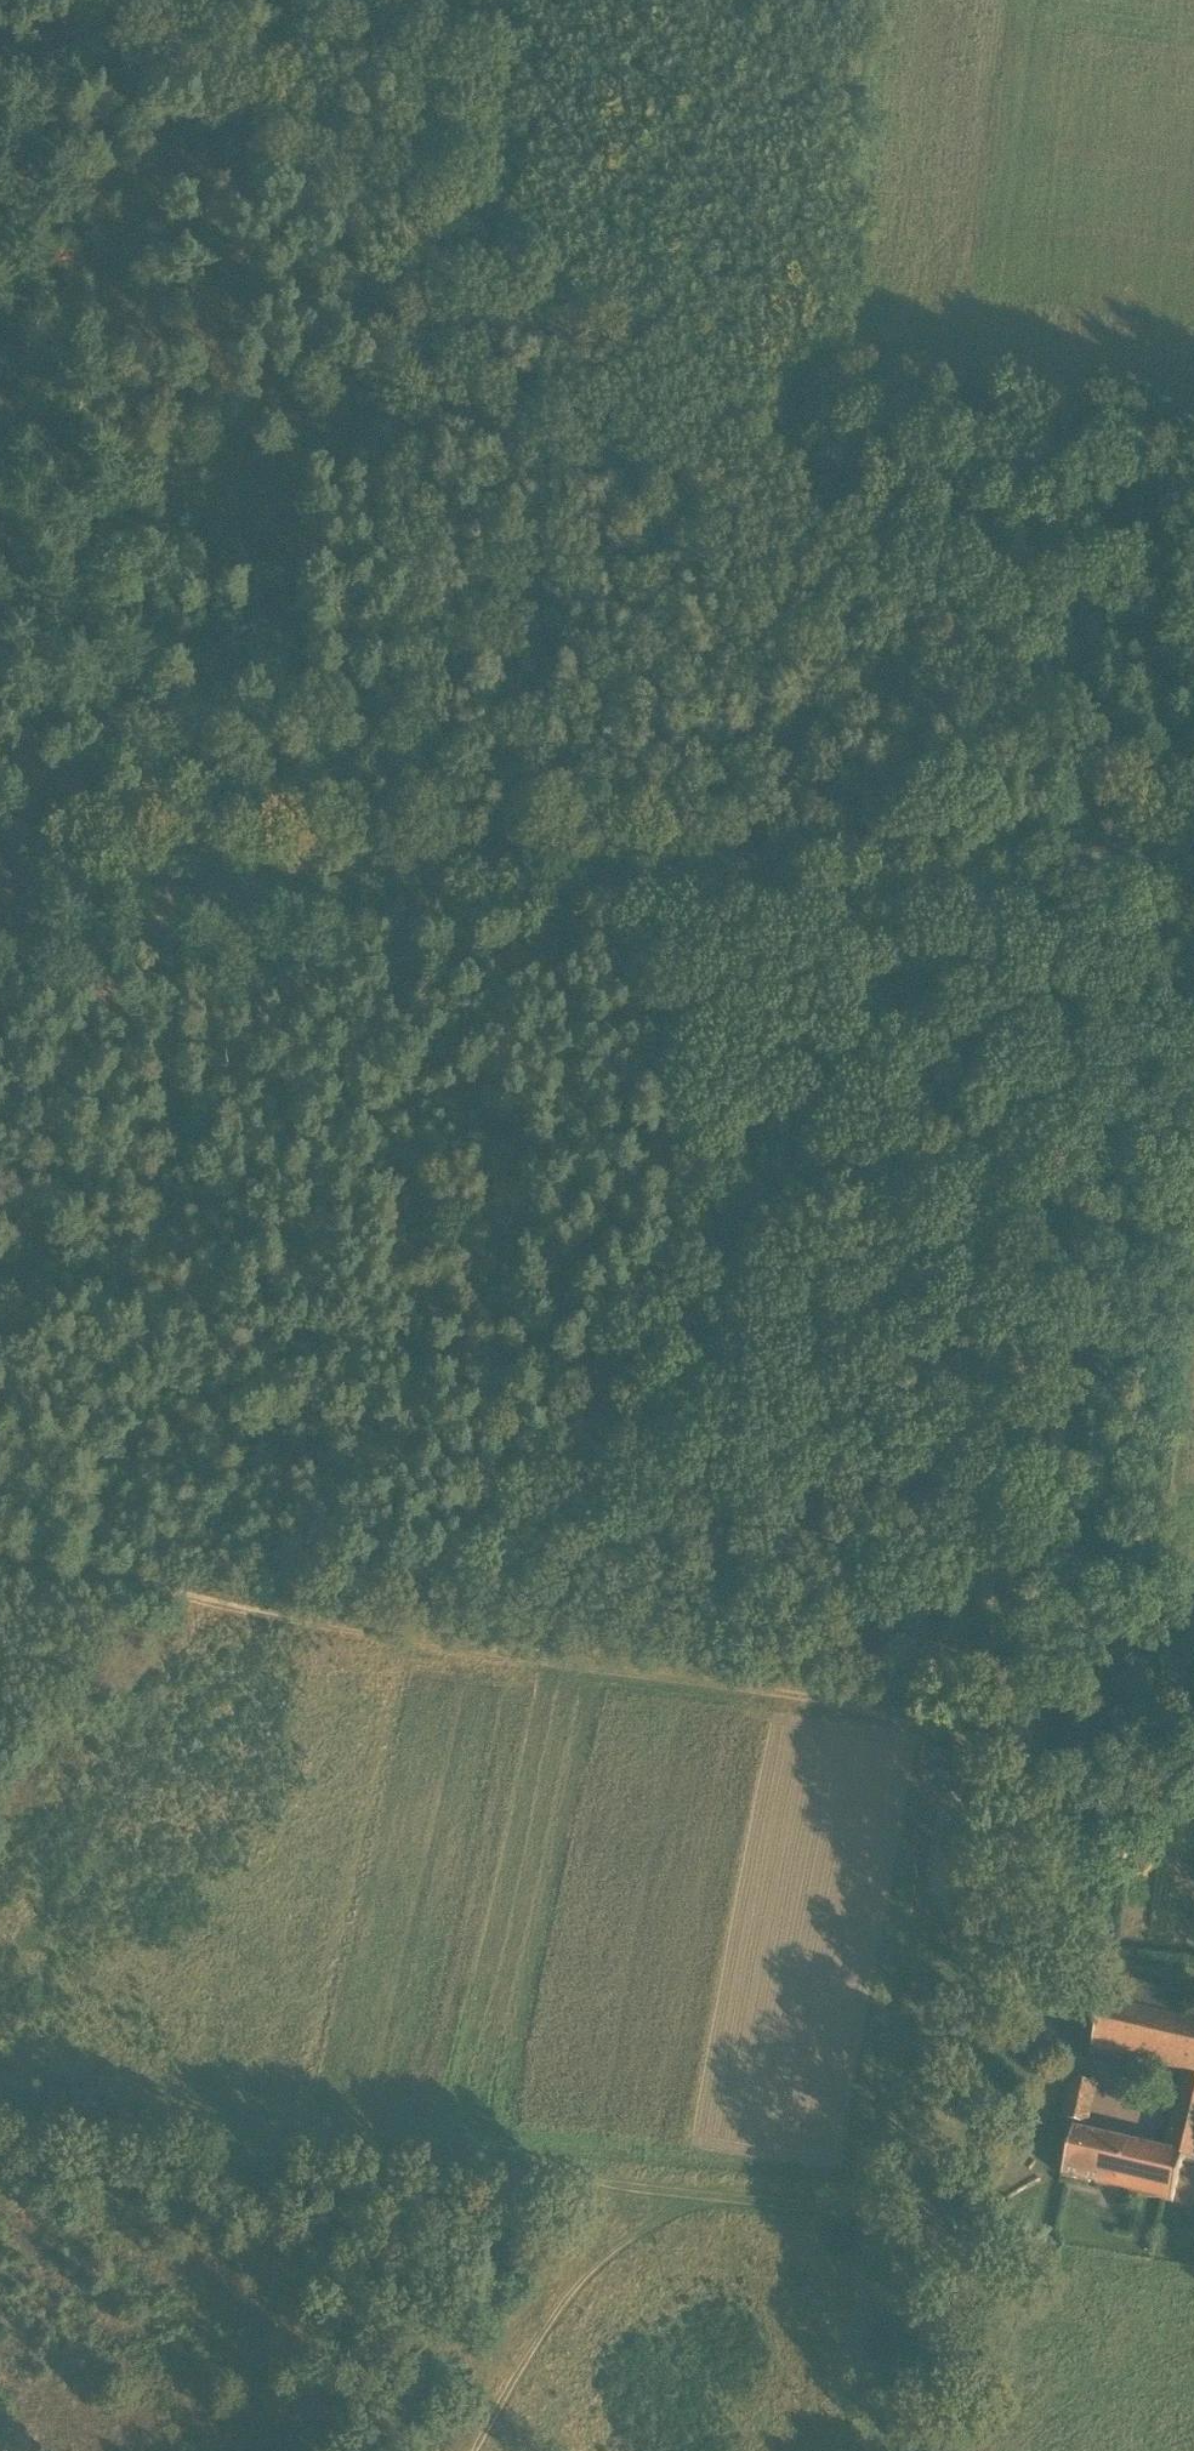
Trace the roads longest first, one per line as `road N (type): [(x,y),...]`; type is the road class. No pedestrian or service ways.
road 1 (track): [(1150,853),(1125,814),(148,0)]
road 2 (track): [(964,2169),(1087,908)]
road 3 (unclassified): [(0,850),(1193,852)]
road 4 (track): [(964,2169),(894,2187),(0,2117)]
road 5 (track): [(594,2164),(421,2450)]
road 6 (track): [(940,2450),(964,2169)]
road 7 (track): [(0,161),(155,128),(198,101),(228,66)]

